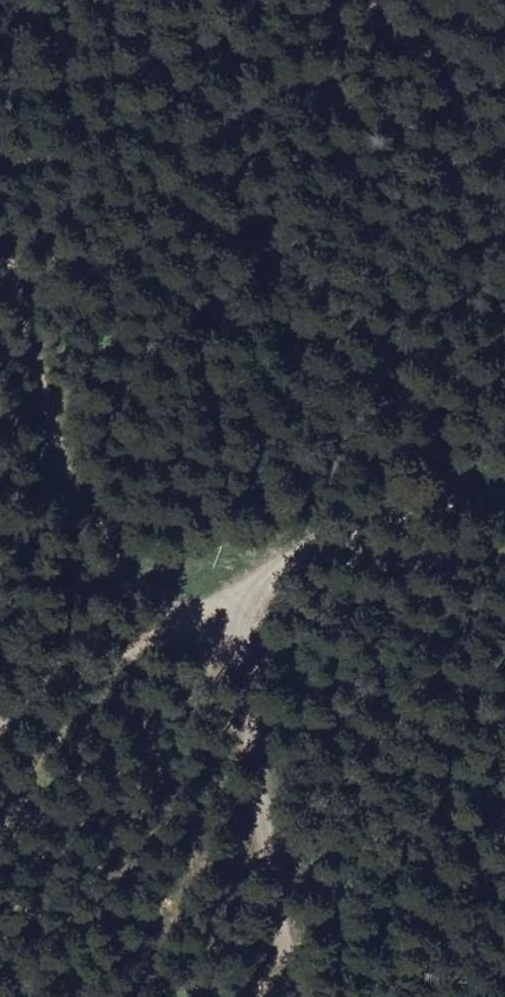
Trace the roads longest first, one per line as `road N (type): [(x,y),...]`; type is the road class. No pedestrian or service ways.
road 1 (track): [(504,504),(462,509),(47,701),(0,735)]
road 2 (track): [(102,550),(0,138)]
road 3 (track): [(303,996),(210,624)]
road 4 (track): [(102,550),(210,624)]

